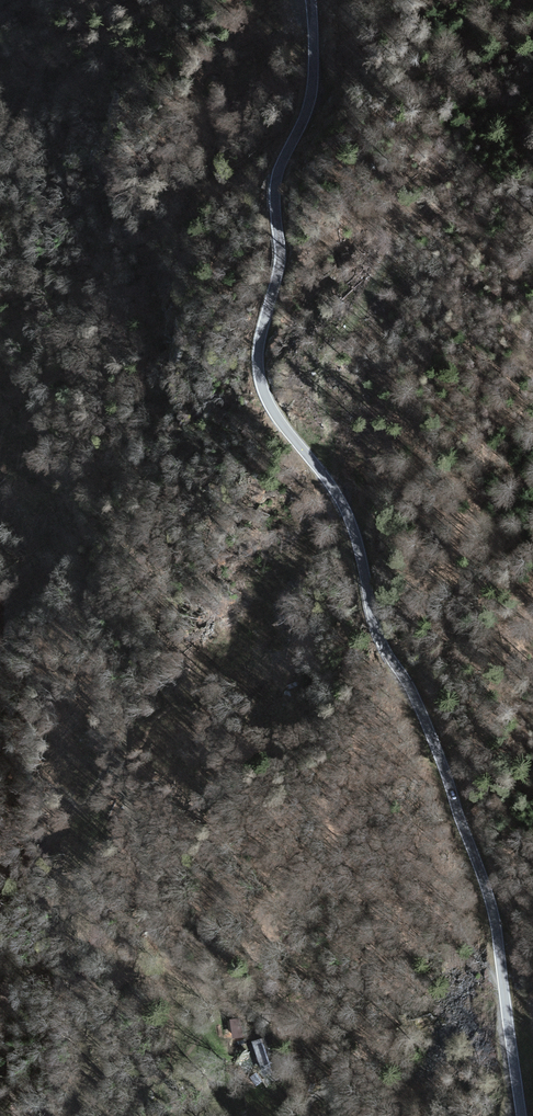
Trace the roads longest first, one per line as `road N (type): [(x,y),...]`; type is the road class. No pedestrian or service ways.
road 1 (unclassified): [(310,0),(312,92),(275,183),(280,258),(259,373),(273,411),(348,516),(377,631),(432,736),(483,877),(522,1115)]
road 2 (track): [(128,797),(118,768),(123,702),(83,599),(90,552),(81,507),(53,470),(35,398),(0,326)]
road 3 (track): [(134,986),(128,797)]
road 4 (track): [(334,1115),(286,997)]

